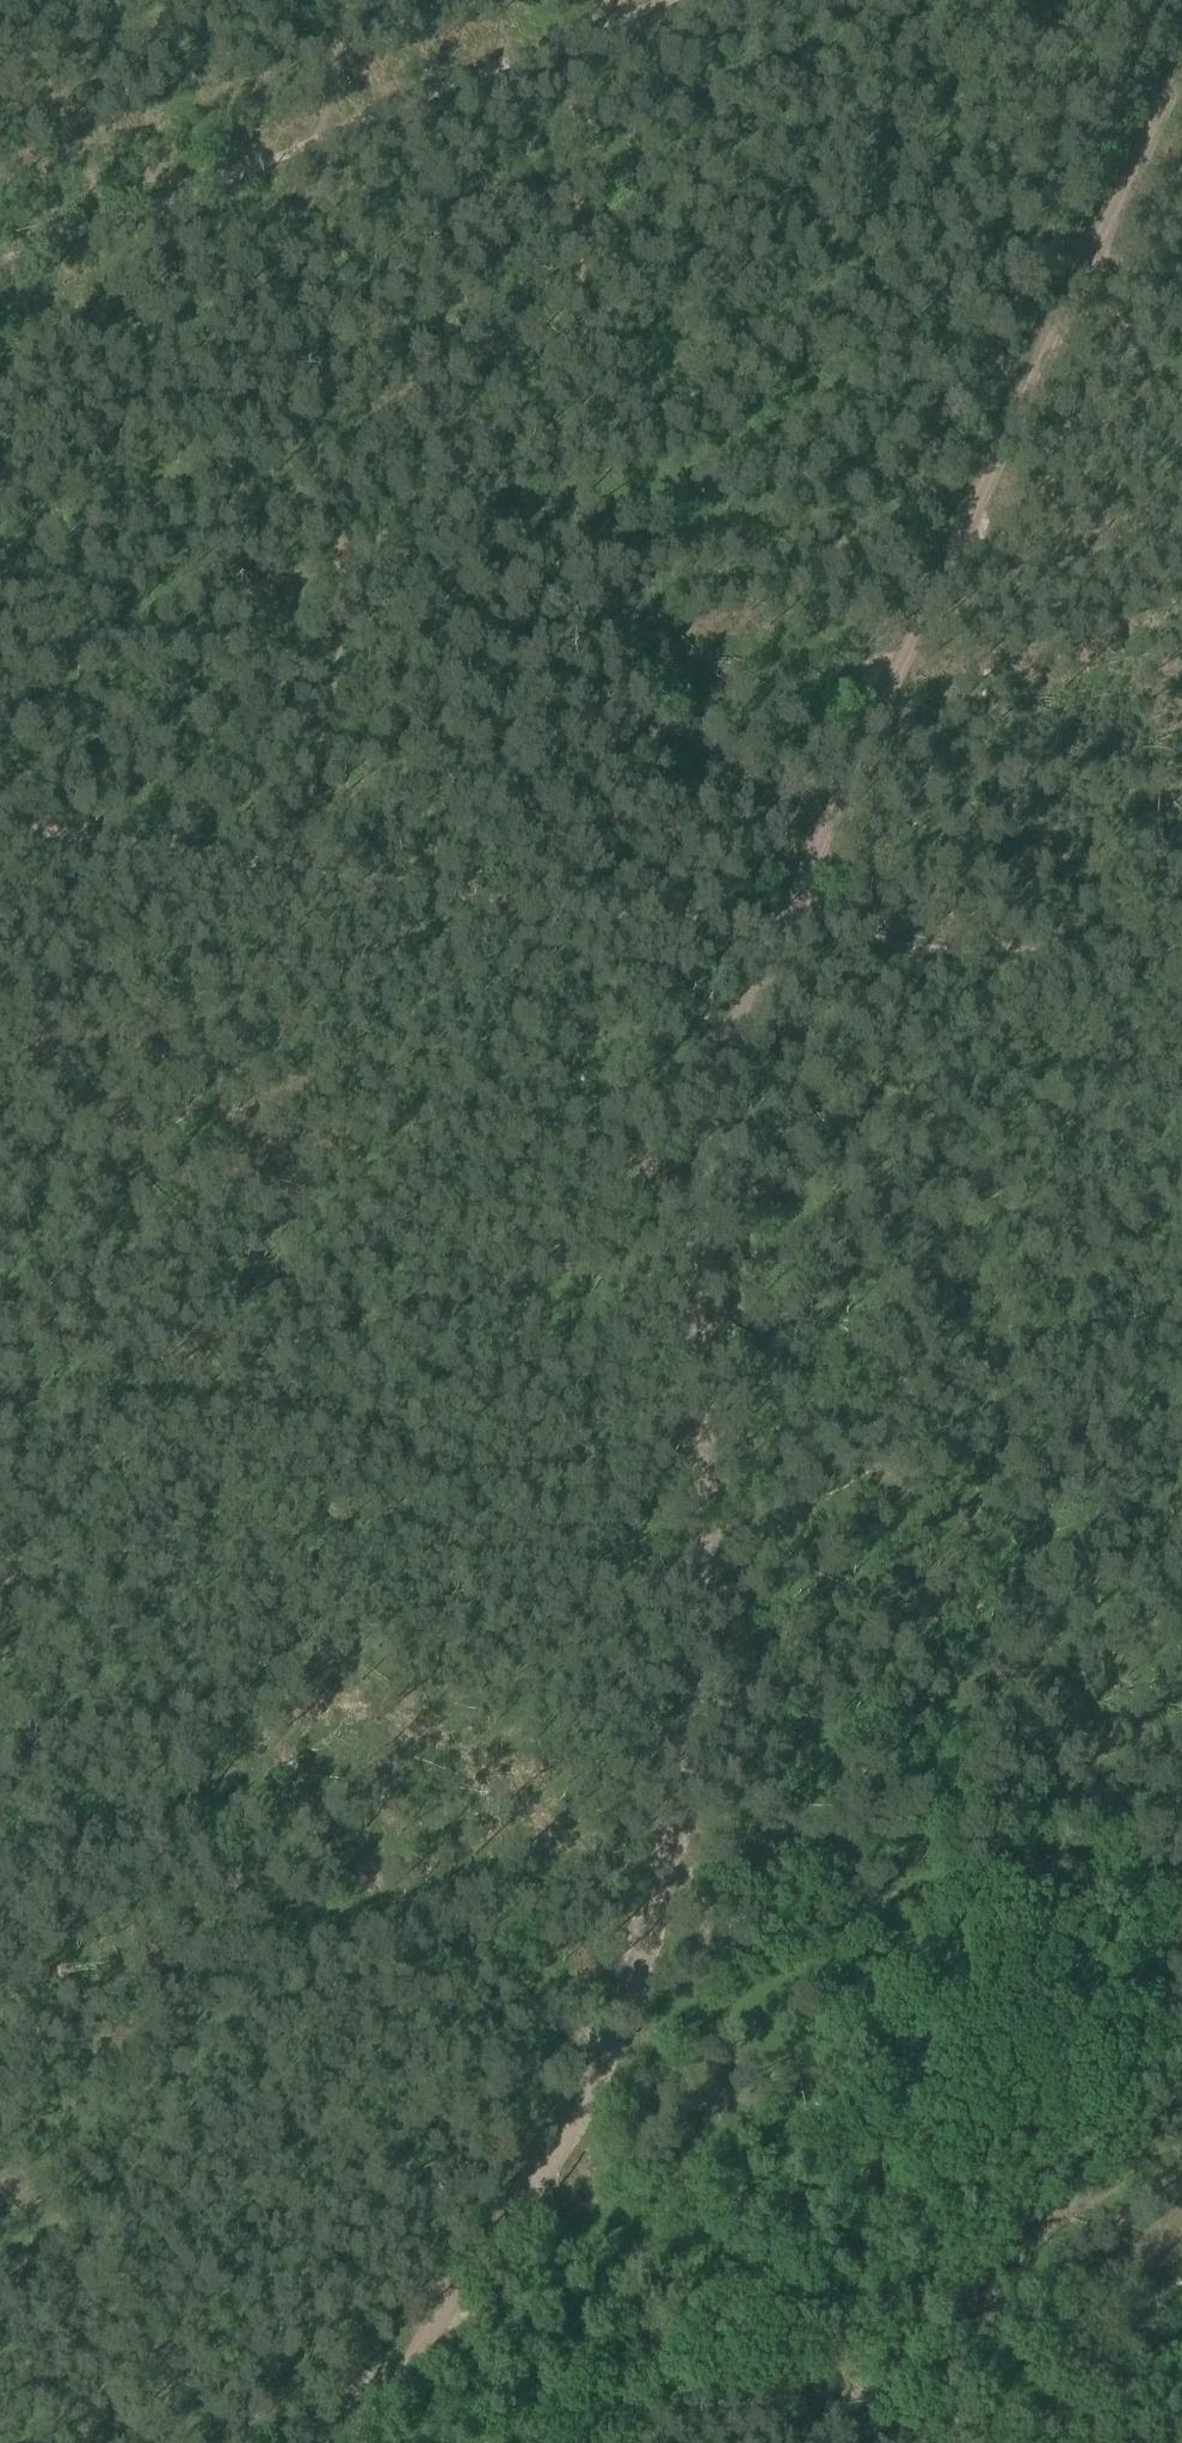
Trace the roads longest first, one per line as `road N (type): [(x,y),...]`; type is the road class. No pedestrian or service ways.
road 1 (track): [(352,2442),(573,2112),(646,1939),(686,1784),(711,1585),(705,1248),(713,1131),(788,920)]
road 2 (track): [(788,920),(1086,285),(1181,60)]
road 3 (track): [(0,829),(693,919),(788,920)]
road 4 (track): [(0,258),(639,0)]
road 5 (track): [(788,920),(1181,929)]
road 6 (track): [(345,0),(318,129)]

